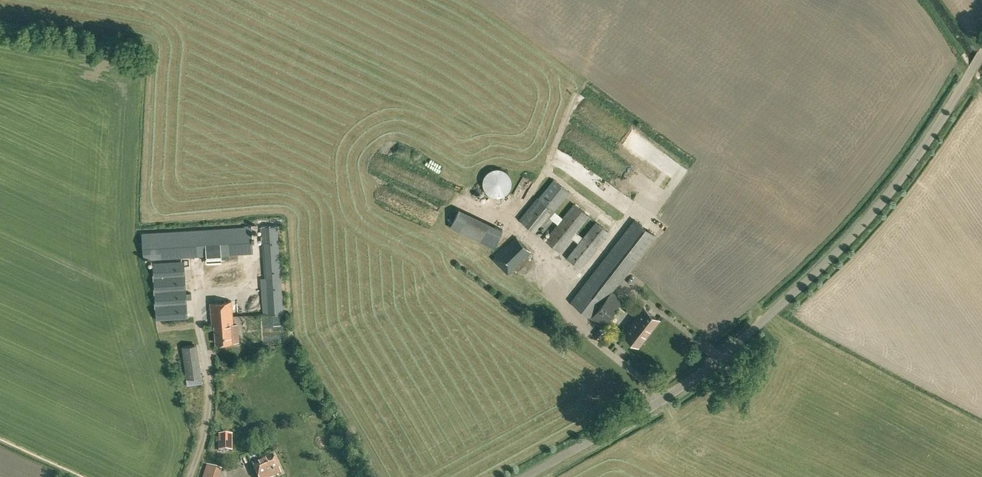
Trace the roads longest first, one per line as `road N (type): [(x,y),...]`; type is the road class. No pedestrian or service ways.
road 1 (unclassified): [(528,476),(715,365),(793,294),(897,185),(981,54)]

